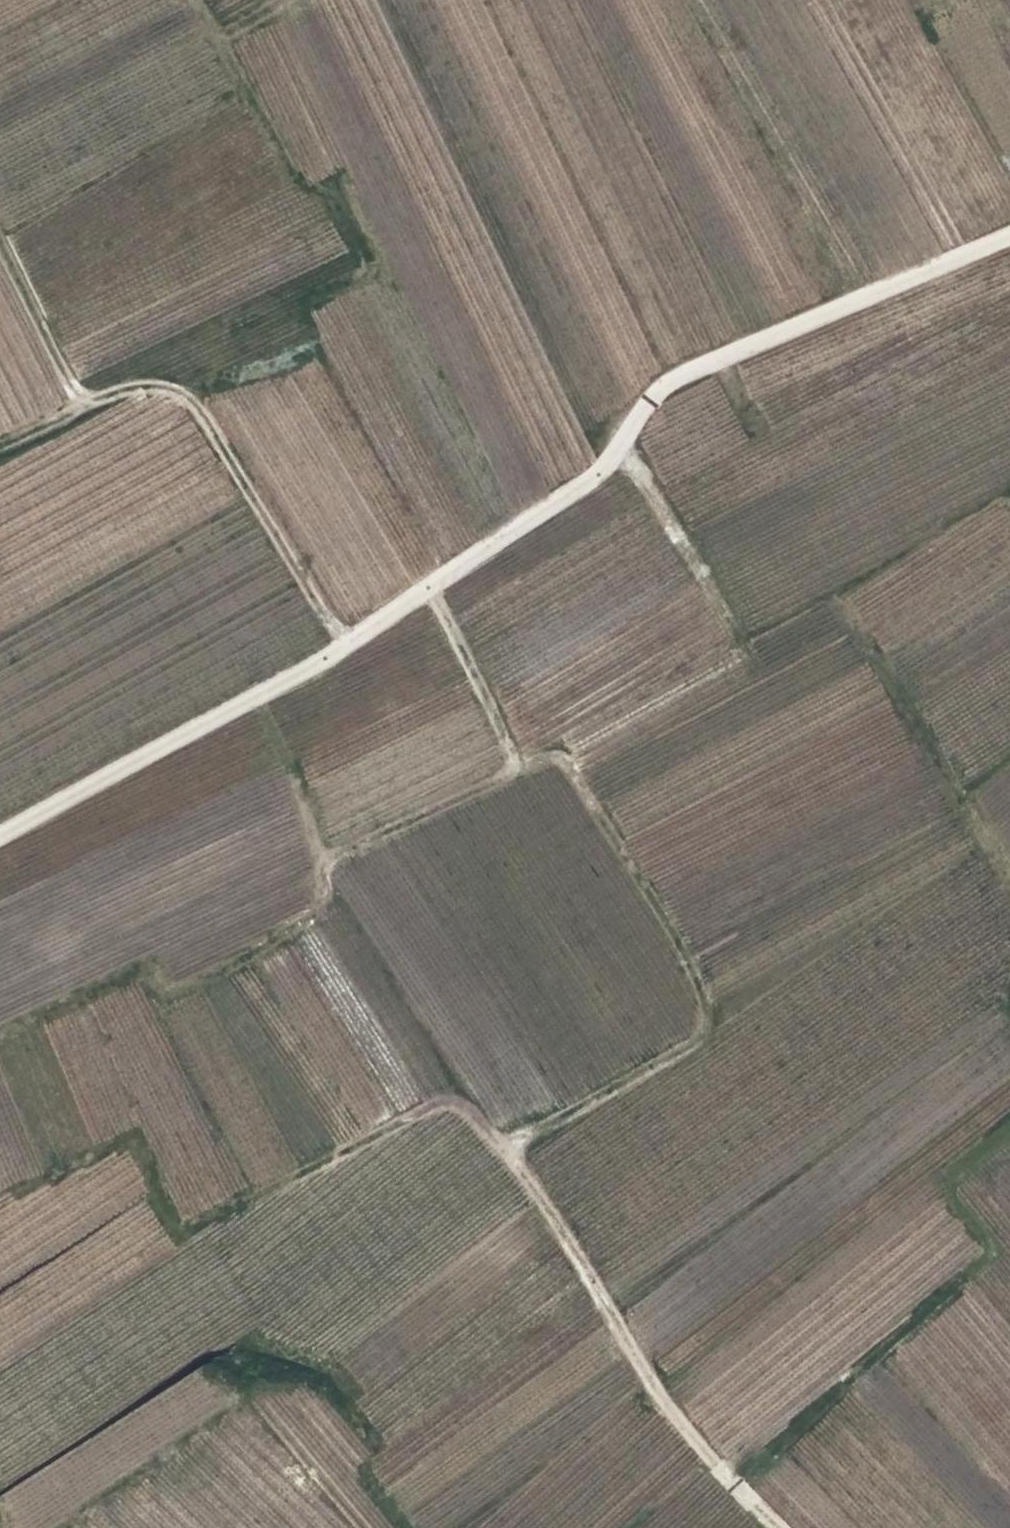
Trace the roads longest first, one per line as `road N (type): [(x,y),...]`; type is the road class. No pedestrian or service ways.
road 1 (track): [(1009,237),(660,388),(598,483),(0,841)]
road 2 (track): [(776,1527),(636,1362),(479,1124),(444,1107),(197,1223)]

